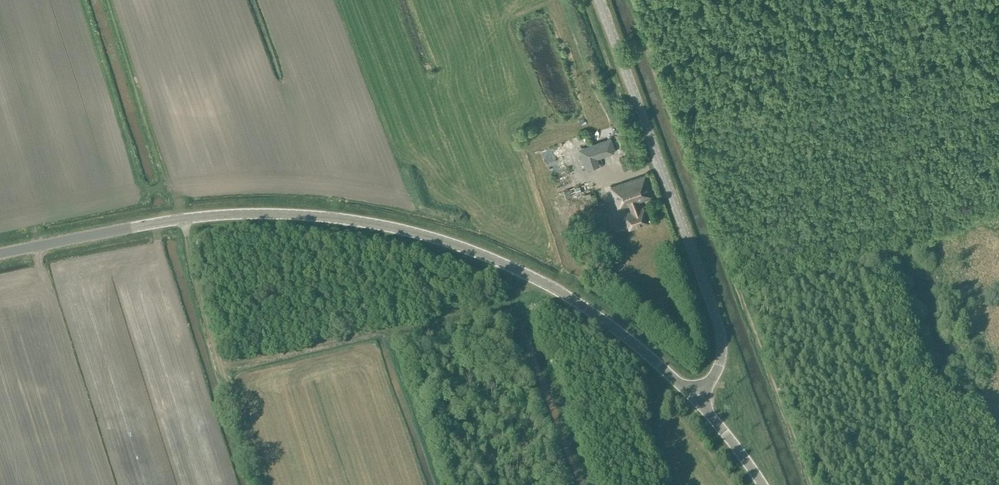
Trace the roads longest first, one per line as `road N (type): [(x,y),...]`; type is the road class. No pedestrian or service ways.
road 1 (unclassified): [(0,253),(193,218),(369,223),(510,269),(580,306),(694,398)]
road 2 (unclassified): [(694,398),(719,367),(722,337),(599,0)]
road 3 (track): [(182,220),(189,269),(256,484)]

